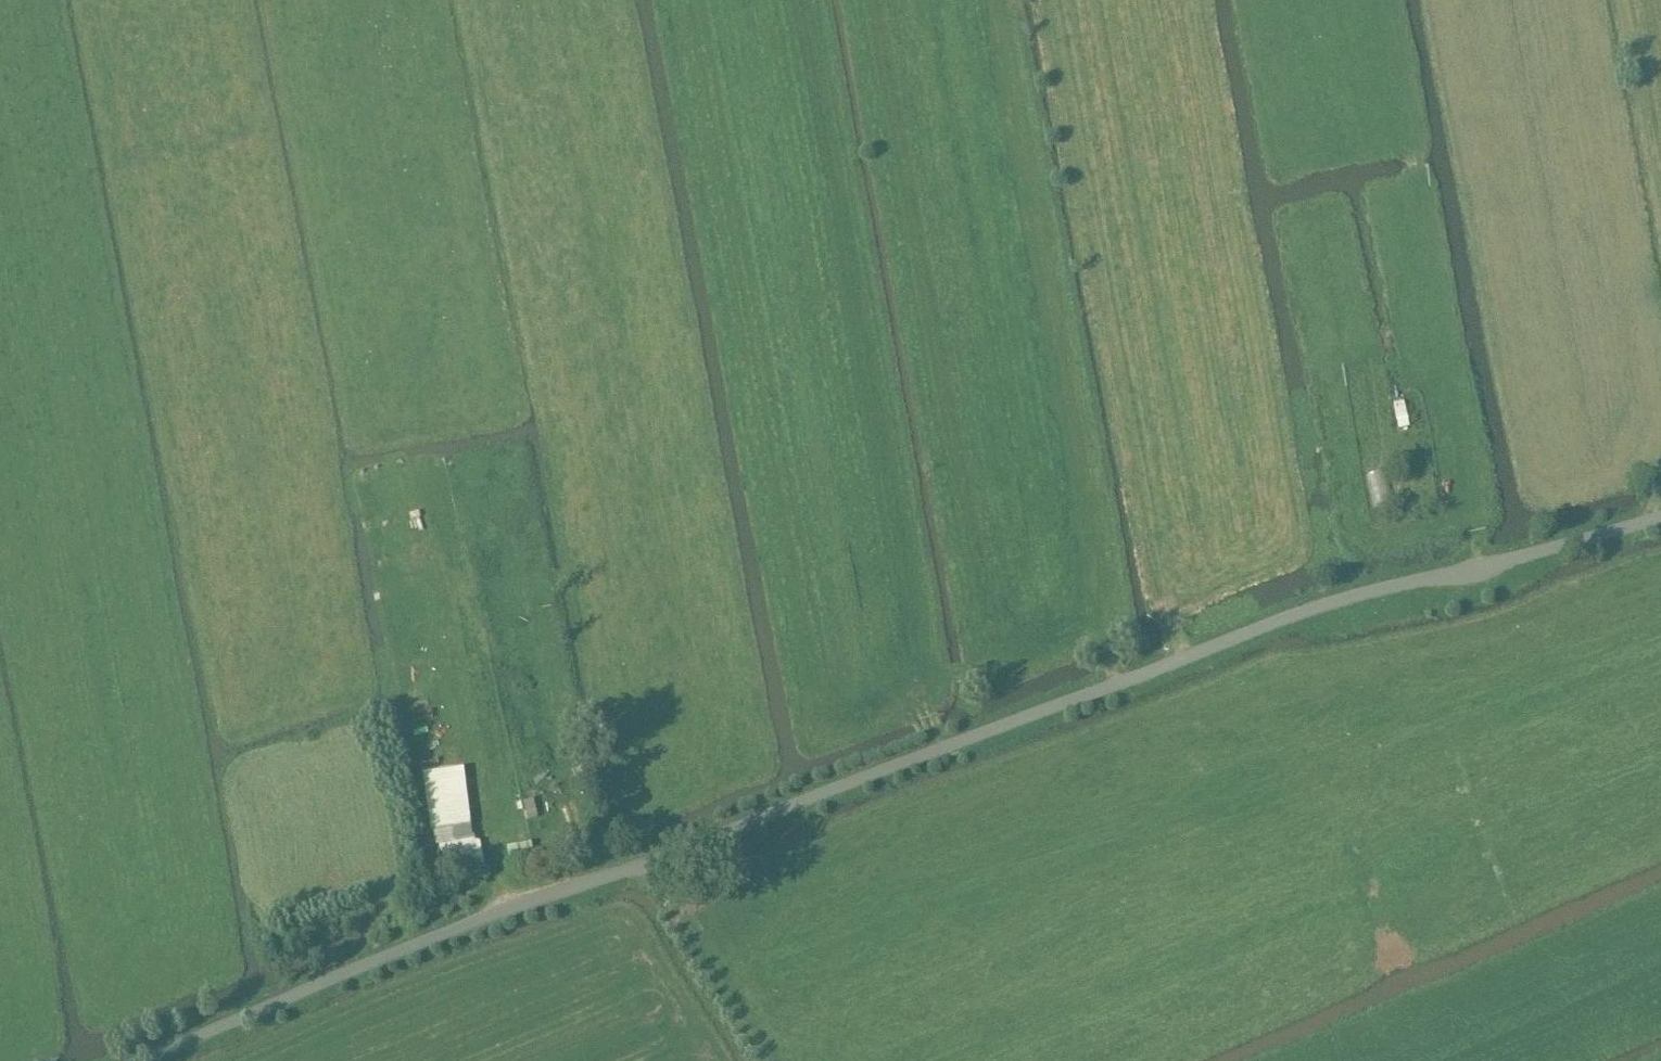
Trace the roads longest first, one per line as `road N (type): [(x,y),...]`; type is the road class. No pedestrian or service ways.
road 1 (unclassified): [(1660,516),(1311,607),(511,909),(137,1060)]

